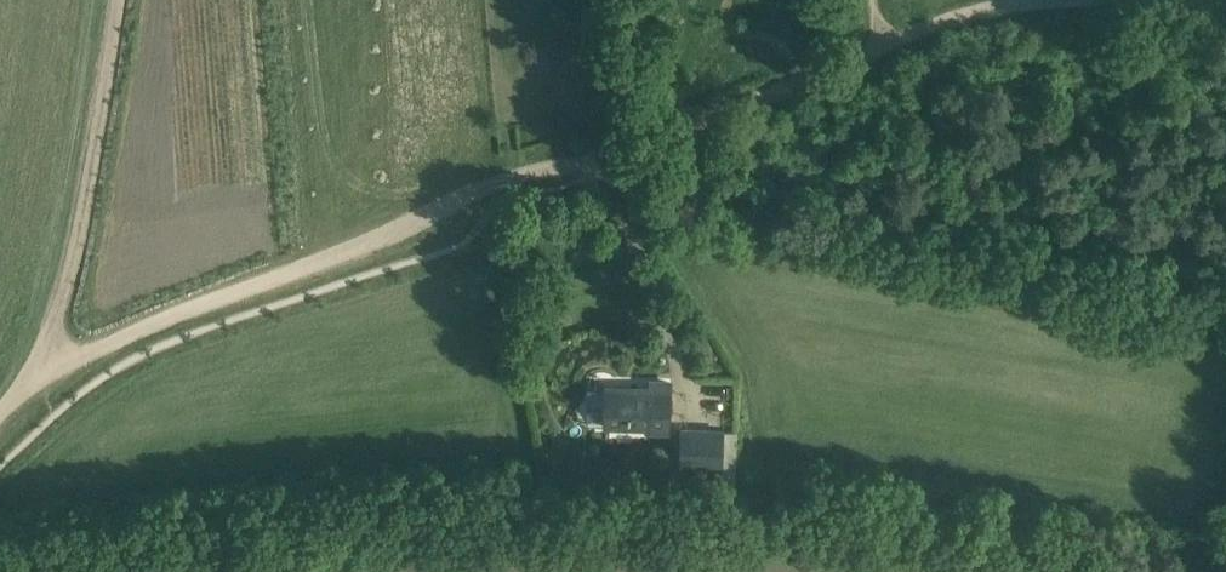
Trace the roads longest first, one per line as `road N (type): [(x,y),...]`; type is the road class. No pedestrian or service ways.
road 1 (track): [(64,349),(317,260),(889,25)]
road 2 (track): [(64,349),(123,0)]
road 3 (track): [(889,25),(1098,0)]

